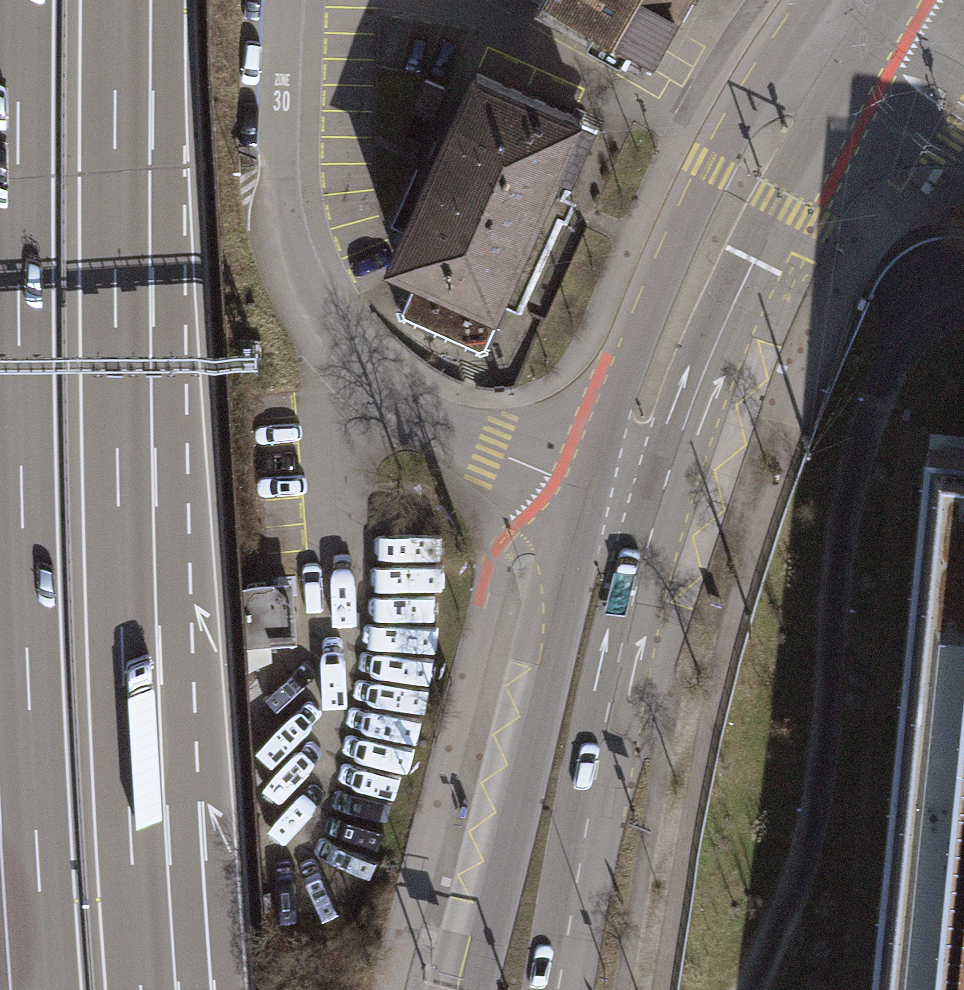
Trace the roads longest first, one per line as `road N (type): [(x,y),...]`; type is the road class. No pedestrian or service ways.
road 1 (motorway): [(1,0),(4,480),(29,989)]
road 2 (motorway): [(158,989),(140,623),(133,0)]
road 3 (residential): [(616,497),(406,411),(359,376),(318,327),(292,277),(278,222),(286,0)]
road 4 (primary): [(616,497),(540,664),(456,989)]
road 5 (primary): [(616,497),(714,244),(826,29)]
road 6 (primary): [(558,989),(615,684),(616,497)]
road 7 (tertiary): [(963,113),(826,29)]

